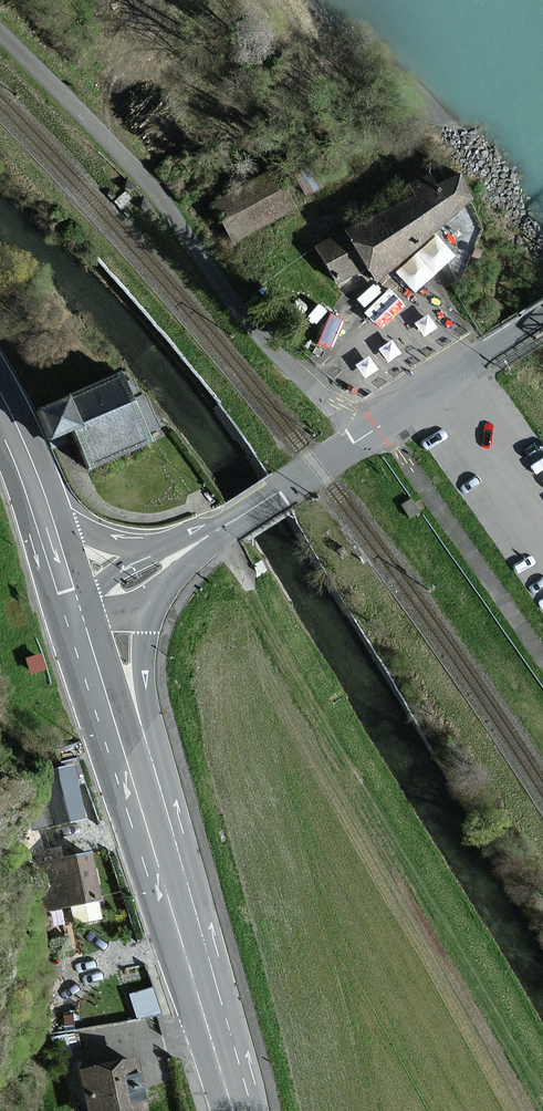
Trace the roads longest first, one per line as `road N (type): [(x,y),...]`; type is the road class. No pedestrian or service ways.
road 1 (track): [(0,32),(170,210),(256,335),(309,385),(382,426)]
road 2 (tertiary): [(231,1110),(207,917),(146,692),(145,633),(155,606)]
road 3 (primary): [(82,625),(231,1110)]
road 4 (tertiary): [(542,316),(204,538)]
road 5 (primary): [(47,518),(0,402)]
road 6 (tertiary): [(165,541),(112,537),(47,518)]

